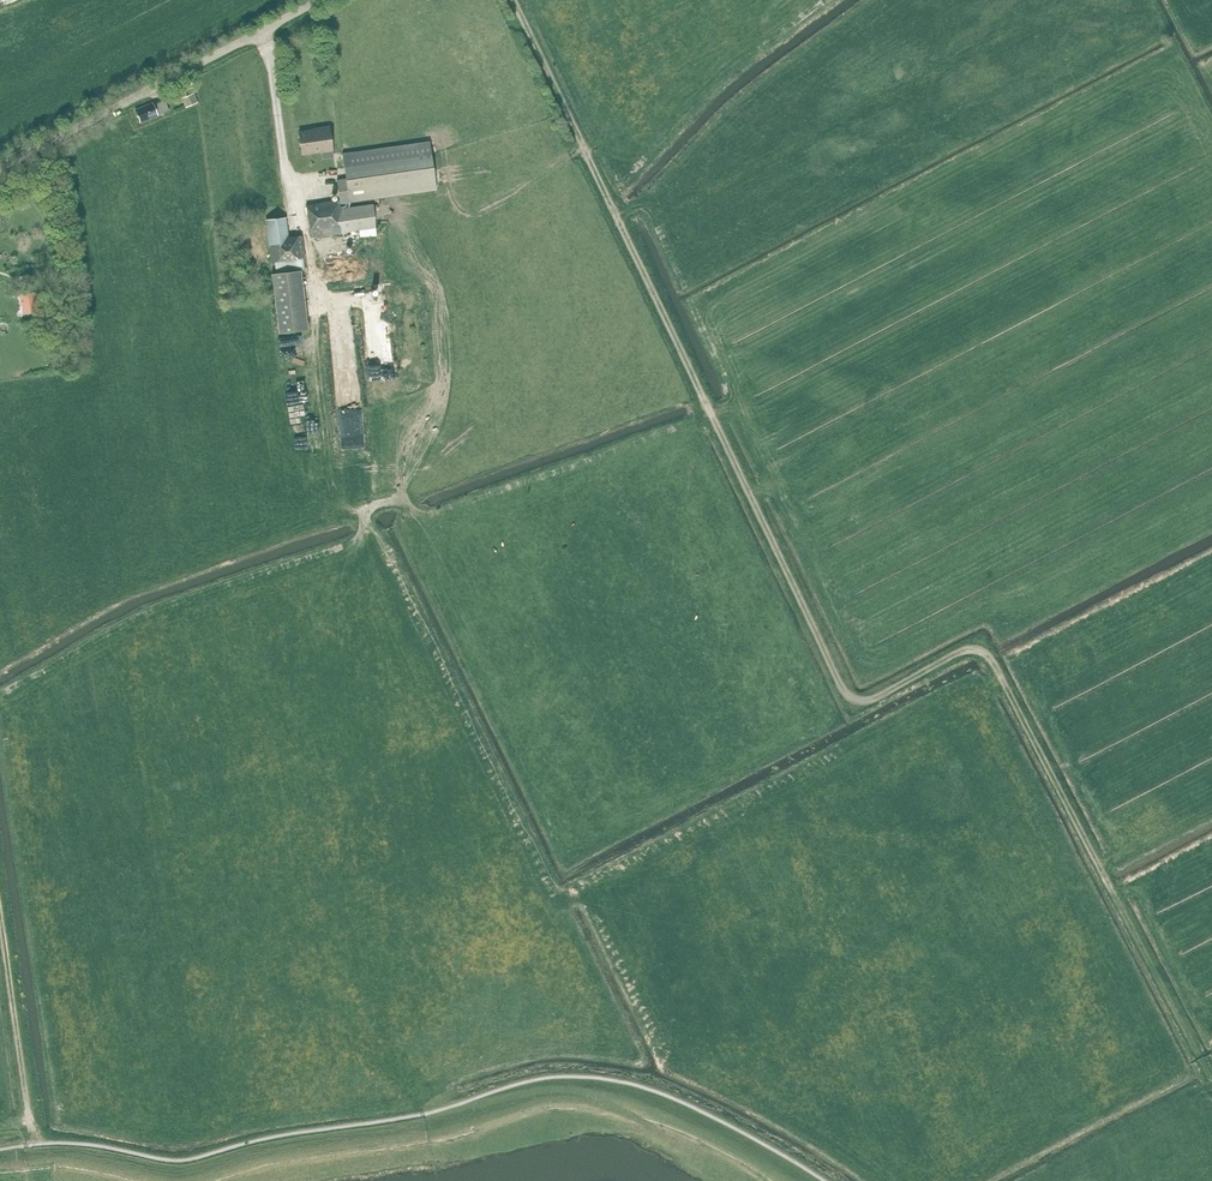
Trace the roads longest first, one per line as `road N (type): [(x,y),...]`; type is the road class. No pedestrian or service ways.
road 1 (track): [(1211,1082),(990,658),(965,650),(870,701),(846,694),(512,0)]
road 2 (unclassified): [(0,168),(323,0)]
road 3 (track): [(34,1145),(0,939)]

